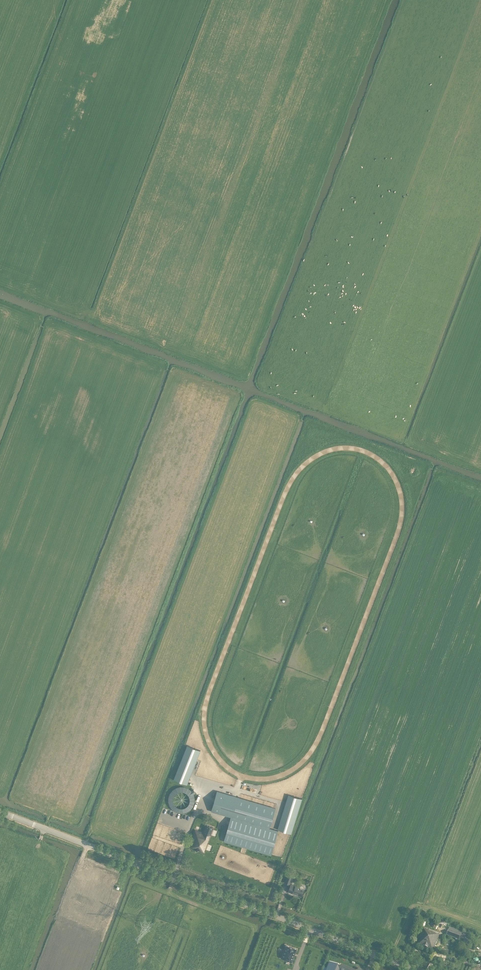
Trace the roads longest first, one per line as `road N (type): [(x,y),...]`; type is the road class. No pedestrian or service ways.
road 1 (tertiary): [(416,969),(0,812)]

